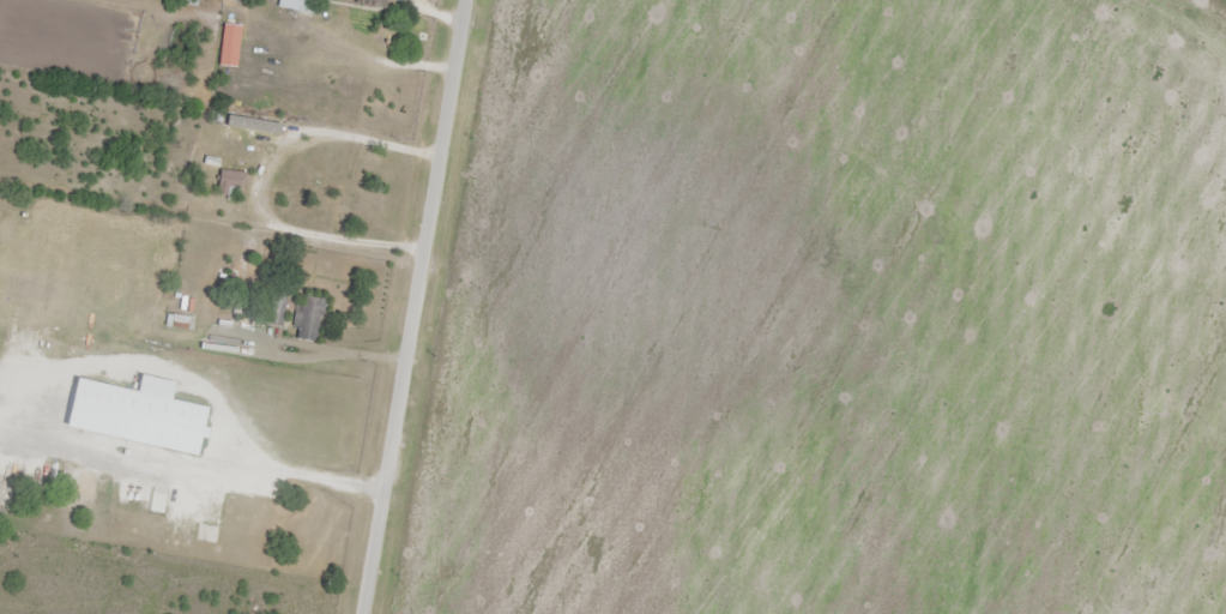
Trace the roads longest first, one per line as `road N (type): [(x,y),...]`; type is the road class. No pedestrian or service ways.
road 1 (residential): [(360,613),(462,0)]

